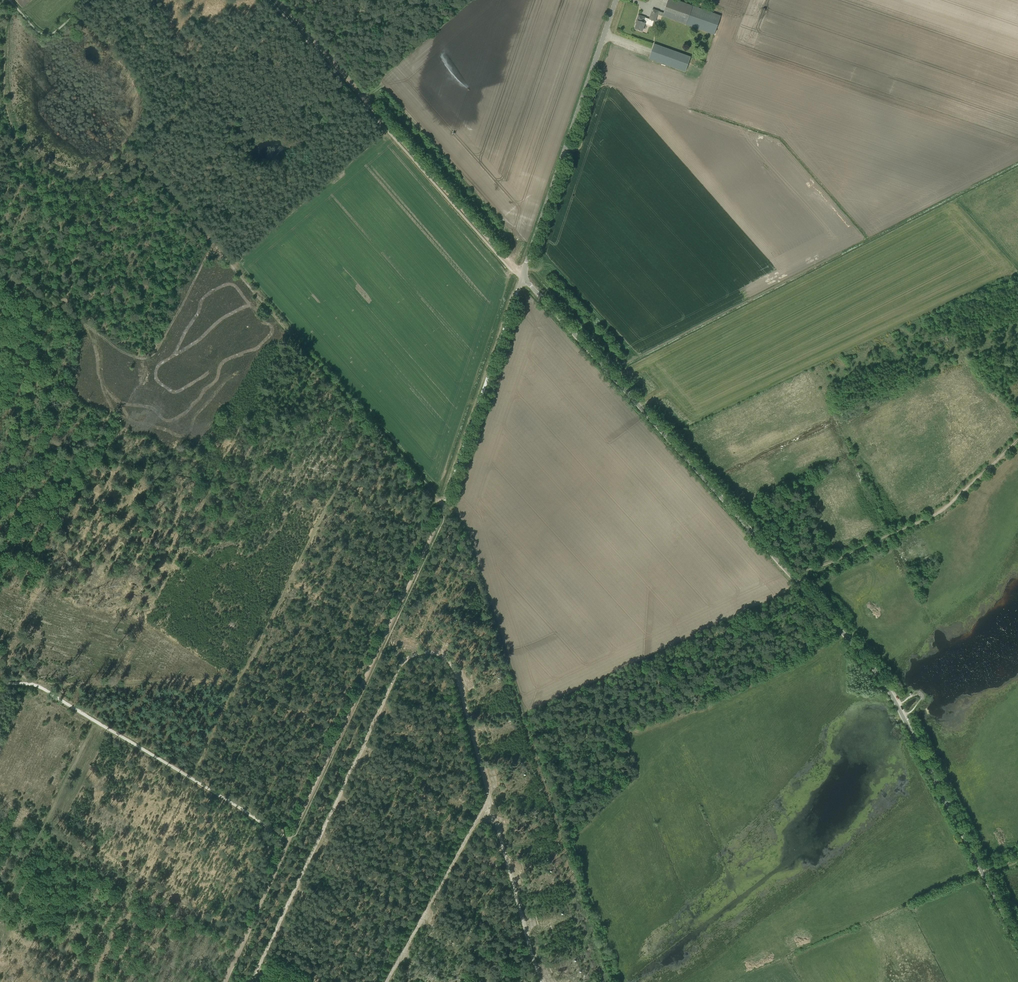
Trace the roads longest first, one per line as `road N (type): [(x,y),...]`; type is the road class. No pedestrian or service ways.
road 1 (unclassified): [(1017,942),(899,706),(867,660),(521,277)]
road 2 (track): [(545,981),(457,676),(448,659),(428,652),(396,674),(252,981)]
road 3 (track): [(2,0),(4,92),(32,158),(74,179),(149,168),(213,242)]
road 4 (track): [(521,277),(275,0)]
road 5 (track): [(213,242),(444,504)]
road 6 (unclassified): [(521,277),(616,0)]
road 7 (track): [(794,578),(936,515),(1017,440)]
road 8 (track): [(338,740),(444,504)]
road 9 (unclassified): [(444,504),(521,277)]
road 10 (track): [(95,720),(0,912)]
road 11 (track): [(491,799),(387,981)]
road 12 (track): [(231,265),(387,130)]
road 13 (track): [(224,981),(290,839)]

